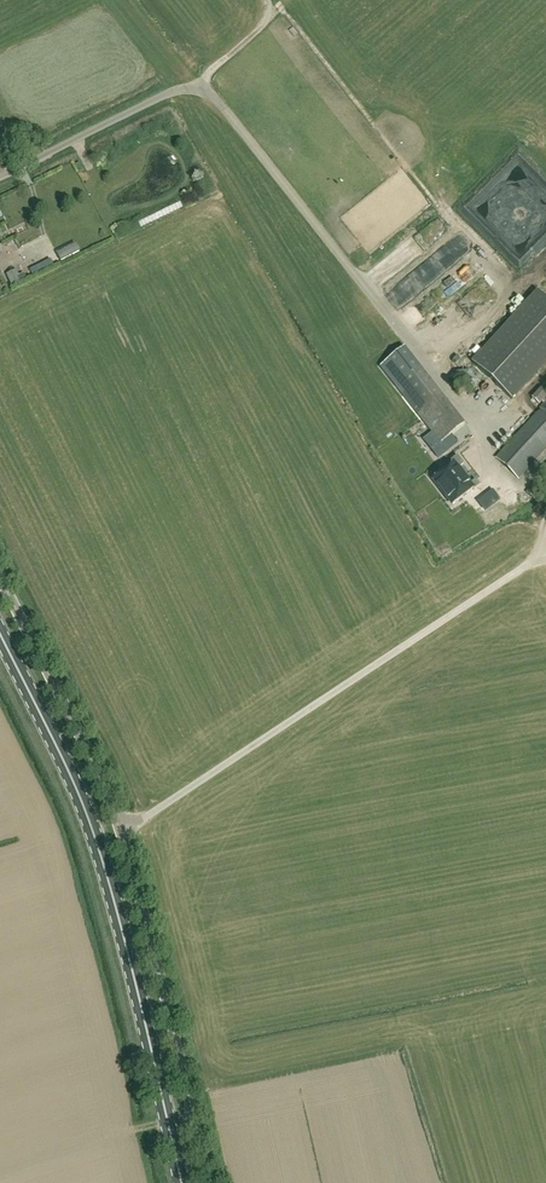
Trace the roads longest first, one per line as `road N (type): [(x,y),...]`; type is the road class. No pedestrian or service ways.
road 1 (unclassified): [(205,1182),(120,834),(0,578)]
road 2 (primary): [(179,1182),(99,834),(0,634)]
road 3 (unclassified): [(0,175),(167,93),(200,89),(218,100),(412,343)]
road 4 (track): [(267,0),(271,18),(197,88)]

